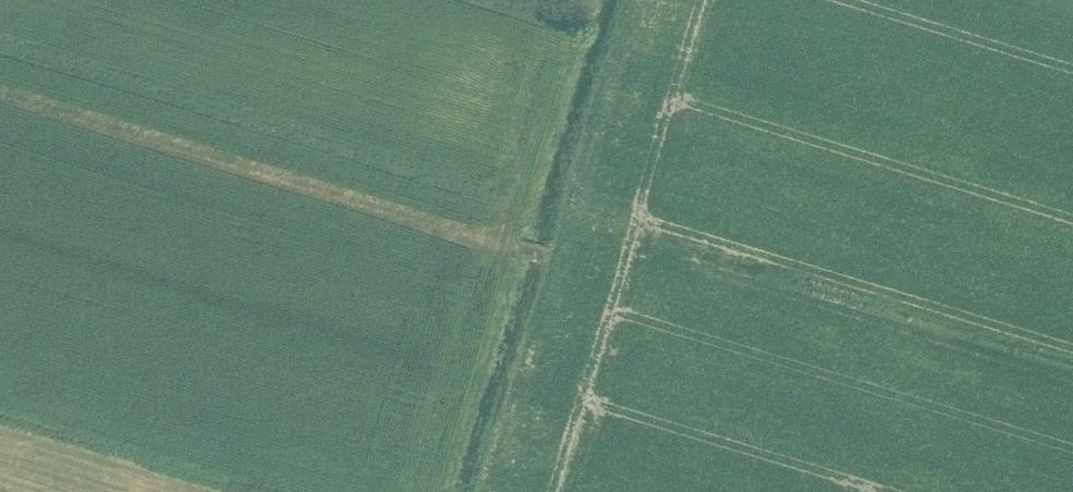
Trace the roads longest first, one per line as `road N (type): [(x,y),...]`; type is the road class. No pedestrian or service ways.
road 1 (track): [(547,256),(0,91)]

